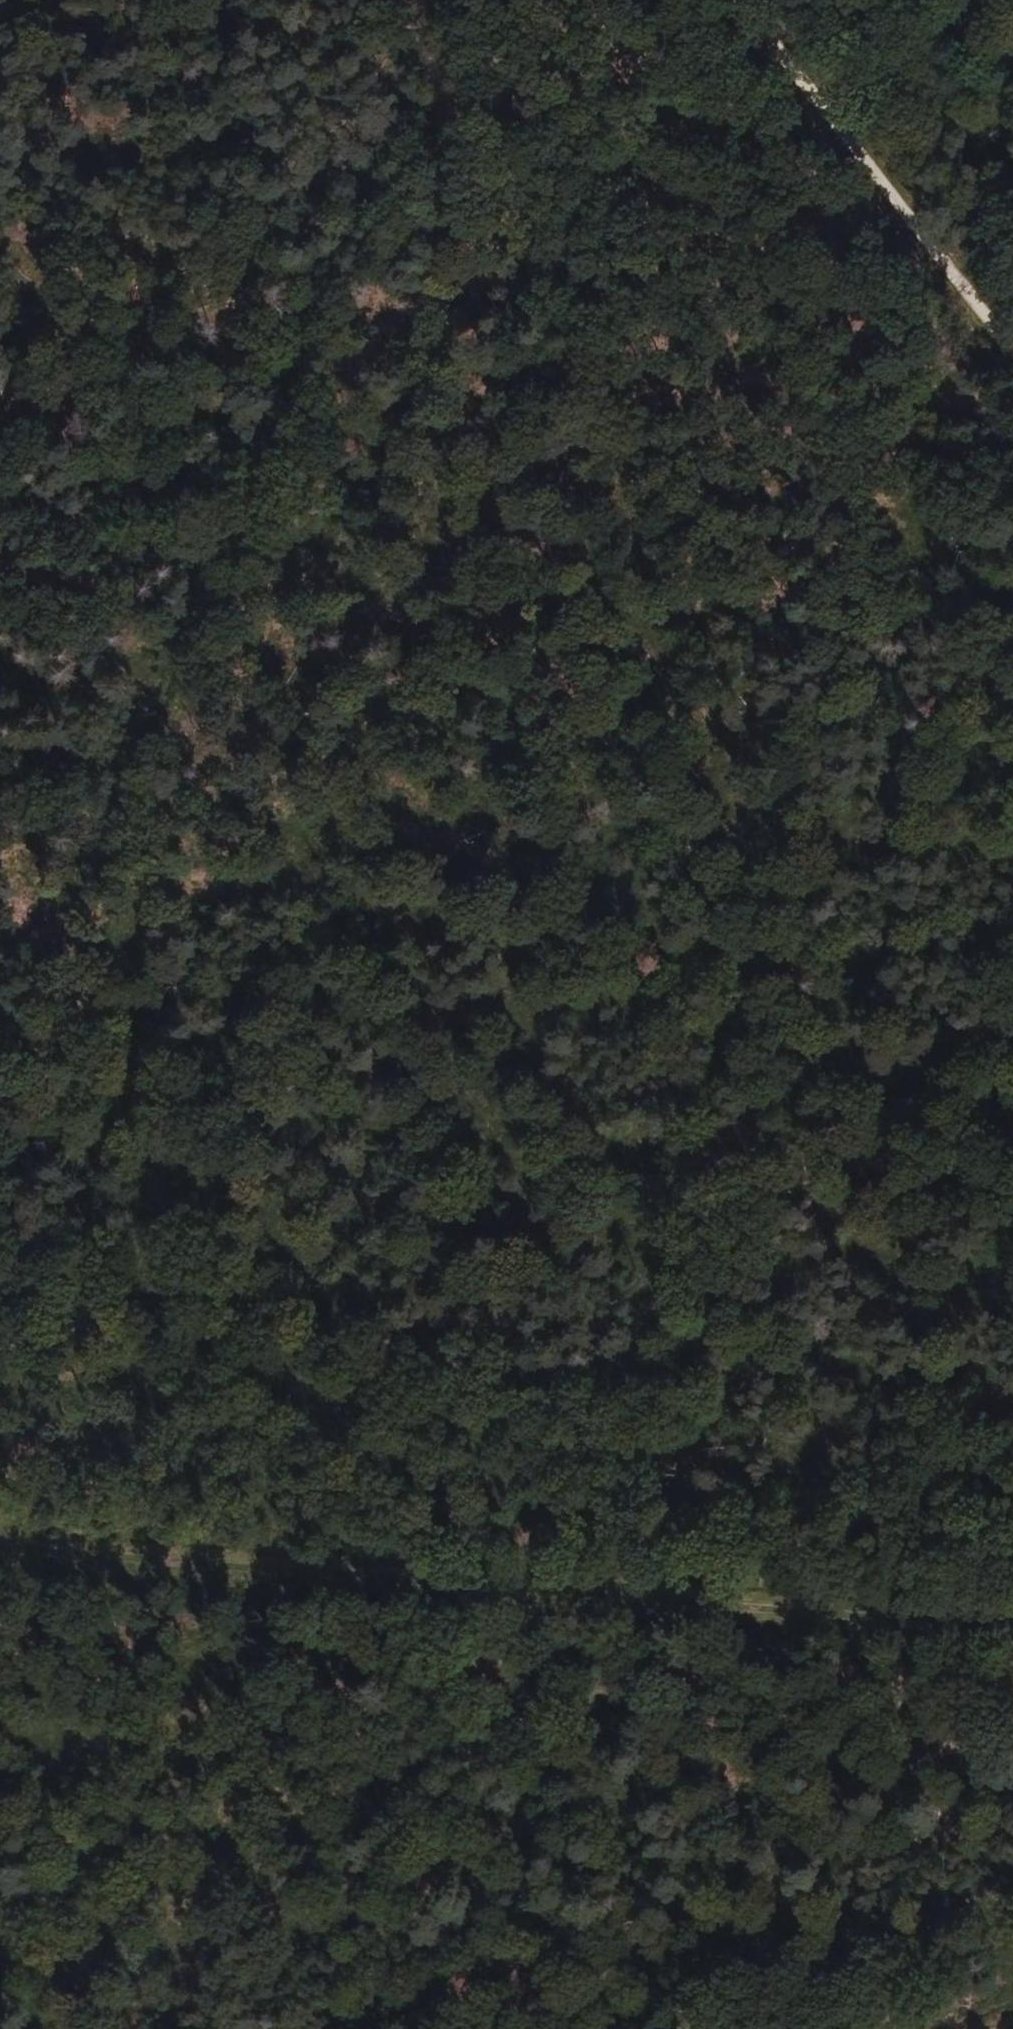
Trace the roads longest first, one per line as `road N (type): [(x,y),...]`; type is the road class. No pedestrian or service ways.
road 1 (track): [(0,1548),(1012,1627)]
road 2 (track): [(1012,352),(739,0)]

